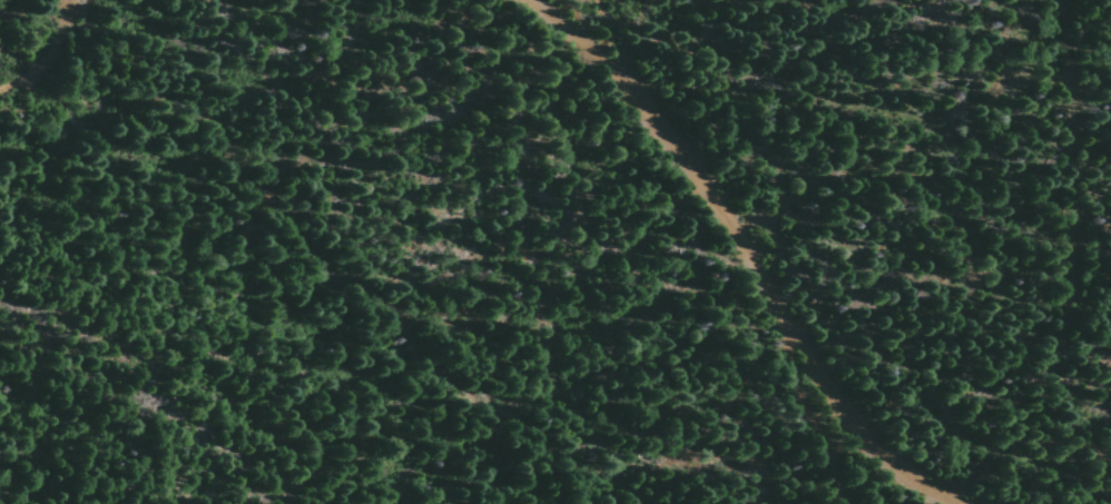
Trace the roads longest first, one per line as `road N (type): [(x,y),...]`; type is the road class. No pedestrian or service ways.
road 1 (track): [(953,503),(858,435),(765,278),(694,56),(747,0)]
road 2 (track): [(533,0),(629,85),(765,278)]

